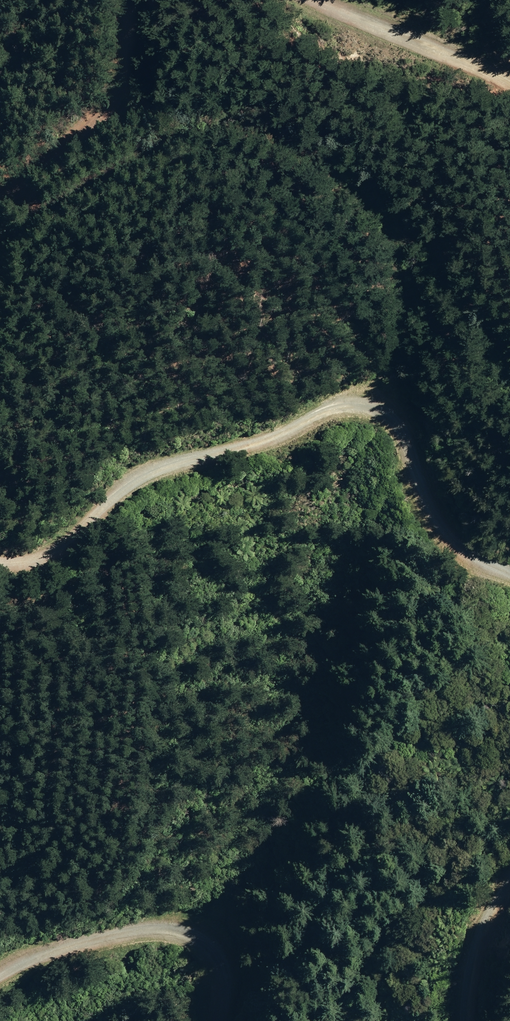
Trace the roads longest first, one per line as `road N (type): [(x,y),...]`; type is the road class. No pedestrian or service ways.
road 1 (unclassified): [(509,601),(416,522),(381,449),(330,431),(170,486),(118,511),(48,566),(0,569)]
road 2 (unclassified): [(0,241),(82,160),(112,79),(122,0)]
road 3 (unclassified): [(270,0),(323,45),(461,91),(509,118)]
road 4 (unclassified): [(0,1013),(116,978),(180,975),(219,982),(219,1020)]
road 5 (unclassified): [(454,1020),(480,918),(509,885)]

